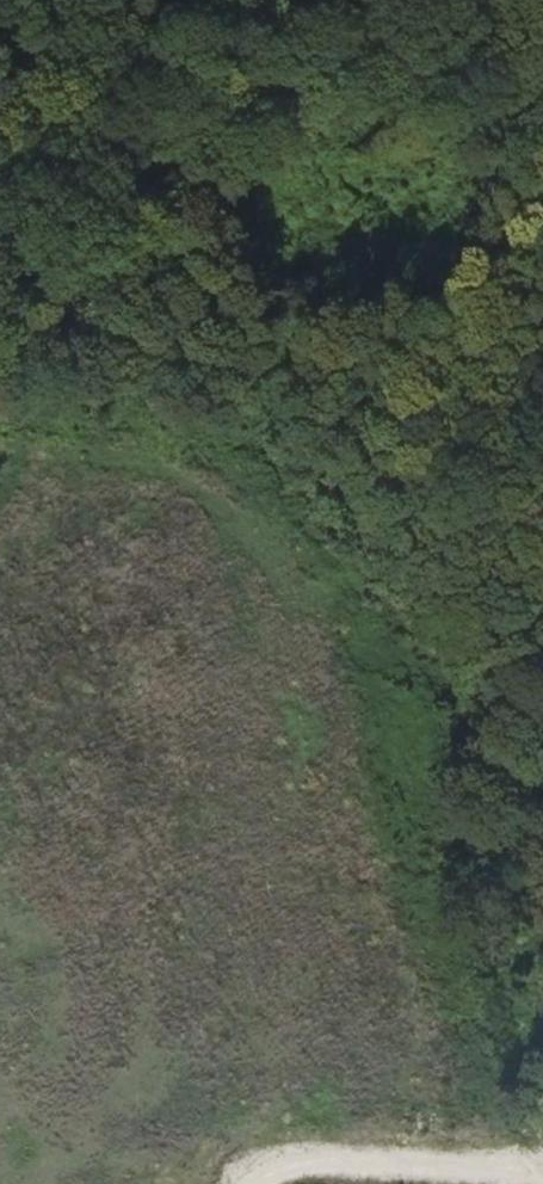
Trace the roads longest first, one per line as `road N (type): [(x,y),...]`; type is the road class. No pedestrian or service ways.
road 1 (track): [(542,1178),(264,1166),(245,1183)]

